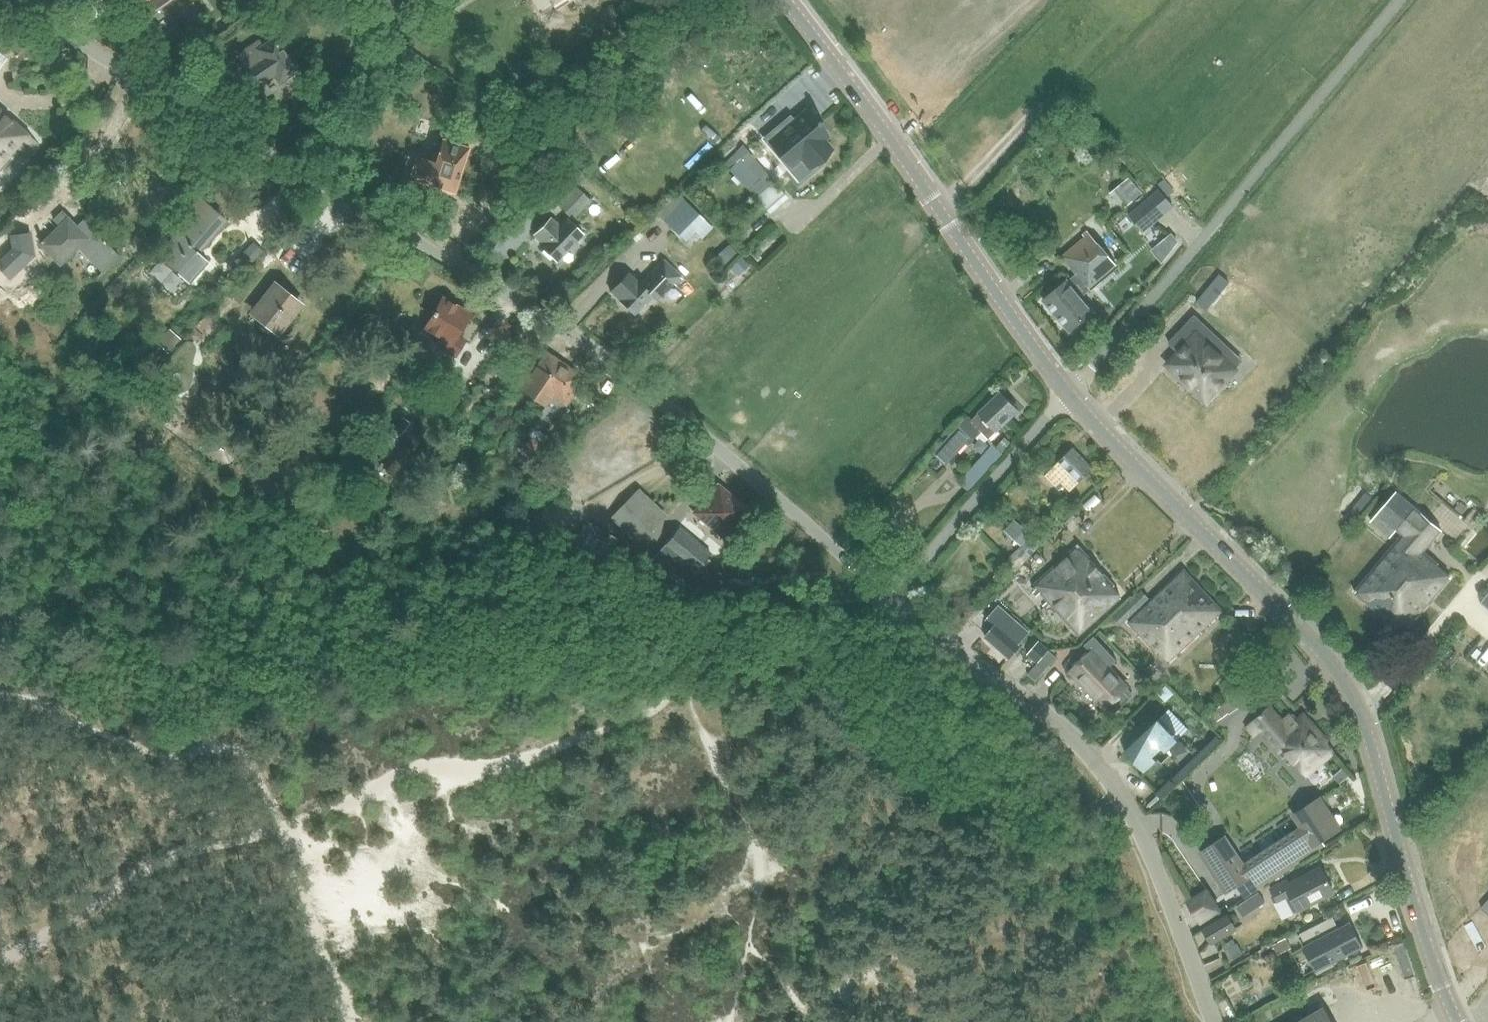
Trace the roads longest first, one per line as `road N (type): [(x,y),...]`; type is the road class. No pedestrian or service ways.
road 1 (residential): [(10,0),(543,314),(645,388),(892,599)]
road 2 (tertiary): [(1455,1021),(1413,907),(1365,729),(1338,676),(1071,393)]
road 3 (residential): [(892,599),(923,629),(1035,705),(1100,771),(1140,832),(1213,1021)]
road 4 (tertiary): [(1071,393),(785,0)]
road 5 (residential): [(892,599),(1071,393)]
road 6 (residential): [(1071,393),(1190,251)]

